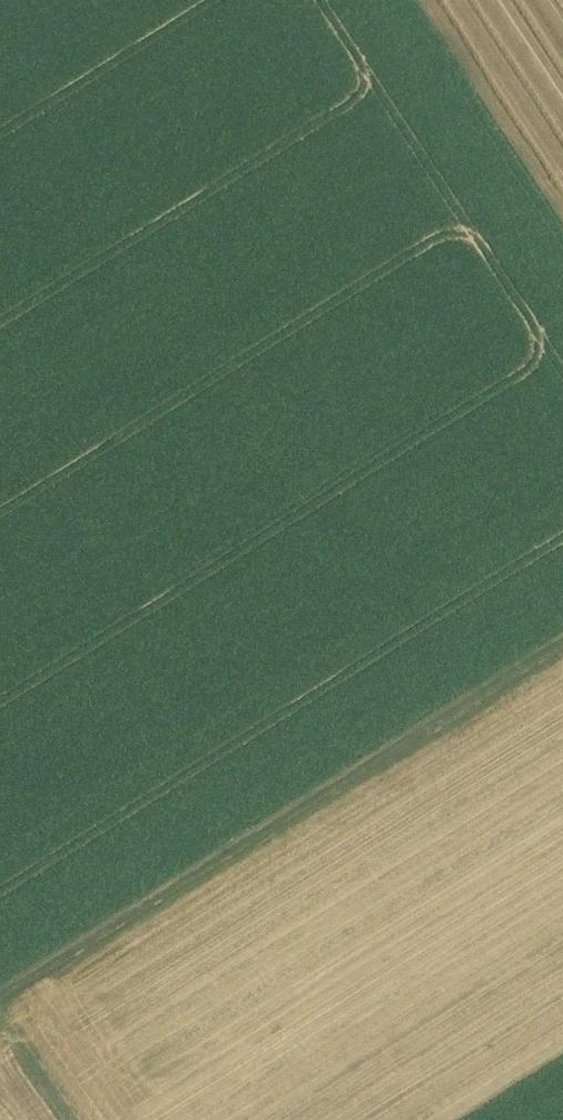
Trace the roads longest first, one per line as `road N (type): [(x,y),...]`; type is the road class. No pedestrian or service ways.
road 1 (track): [(0,996),(562,646)]
road 2 (track): [(76,1119),(0,1012)]

